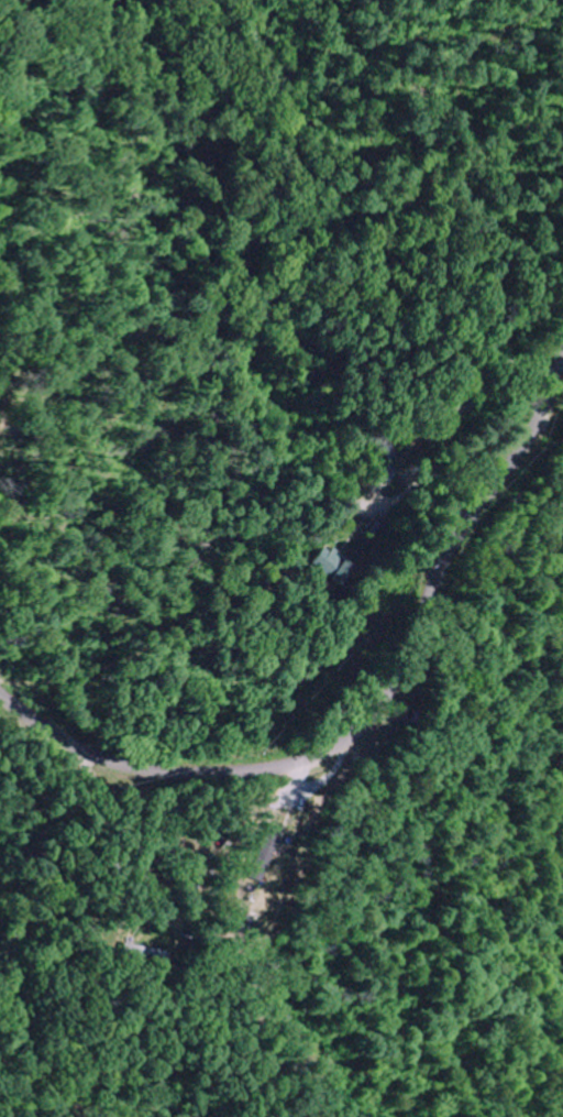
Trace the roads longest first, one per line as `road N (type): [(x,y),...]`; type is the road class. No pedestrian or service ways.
road 1 (residential): [(0,697),(59,738),(134,770),(277,769),(335,747),(384,702),(455,544),(517,453),(562,345)]

